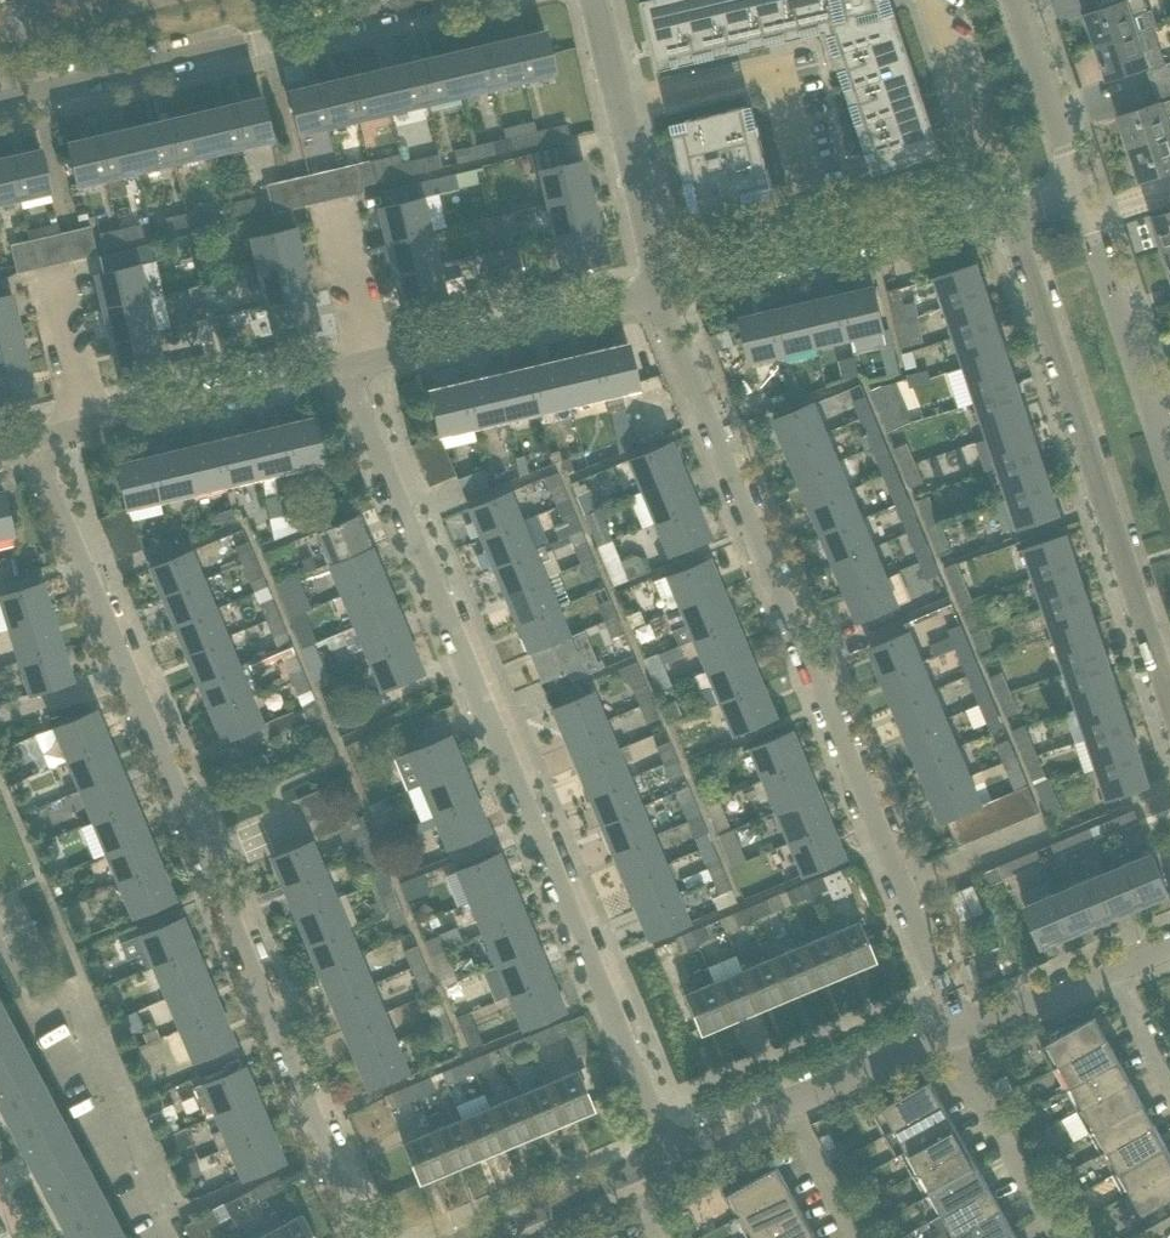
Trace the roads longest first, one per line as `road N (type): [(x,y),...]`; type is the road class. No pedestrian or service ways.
road 1 (residential): [(378,1237),(29,451)]
road 2 (residential): [(675,1150),(349,372)]
road 3 (residential): [(959,1026),(666,293)]
road 4 (residential): [(1169,710),(1010,209)]
road 5 (residential): [(0,102),(415,0)]
road 6 (residential): [(666,293),(1010,209)]
road 7 (residential): [(666,293),(602,0)]
road 8 (residential): [(376,365),(666,293)]
road 9 (residential): [(1169,451),(1079,192)]
road 10 (residential): [(86,437),(349,372)]
road 11 (residential): [(1061,1237),(959,1026)]
road 12 (residential): [(1079,192),(1021,0)]
road 13 (residential): [(780,1107),(959,1026)]
road 14 (residential): [(959,1026),(1107,961)]
road 15 (residential): [(86,437),(48,282)]
road 16 (residential): [(475,1237),(614,1177)]
road 17 (residential): [(376,365),(337,219)]
road 18 (residential): [(854,1237),(780,1107)]
road 19 (residential): [(1169,1084),(1107,961)]

